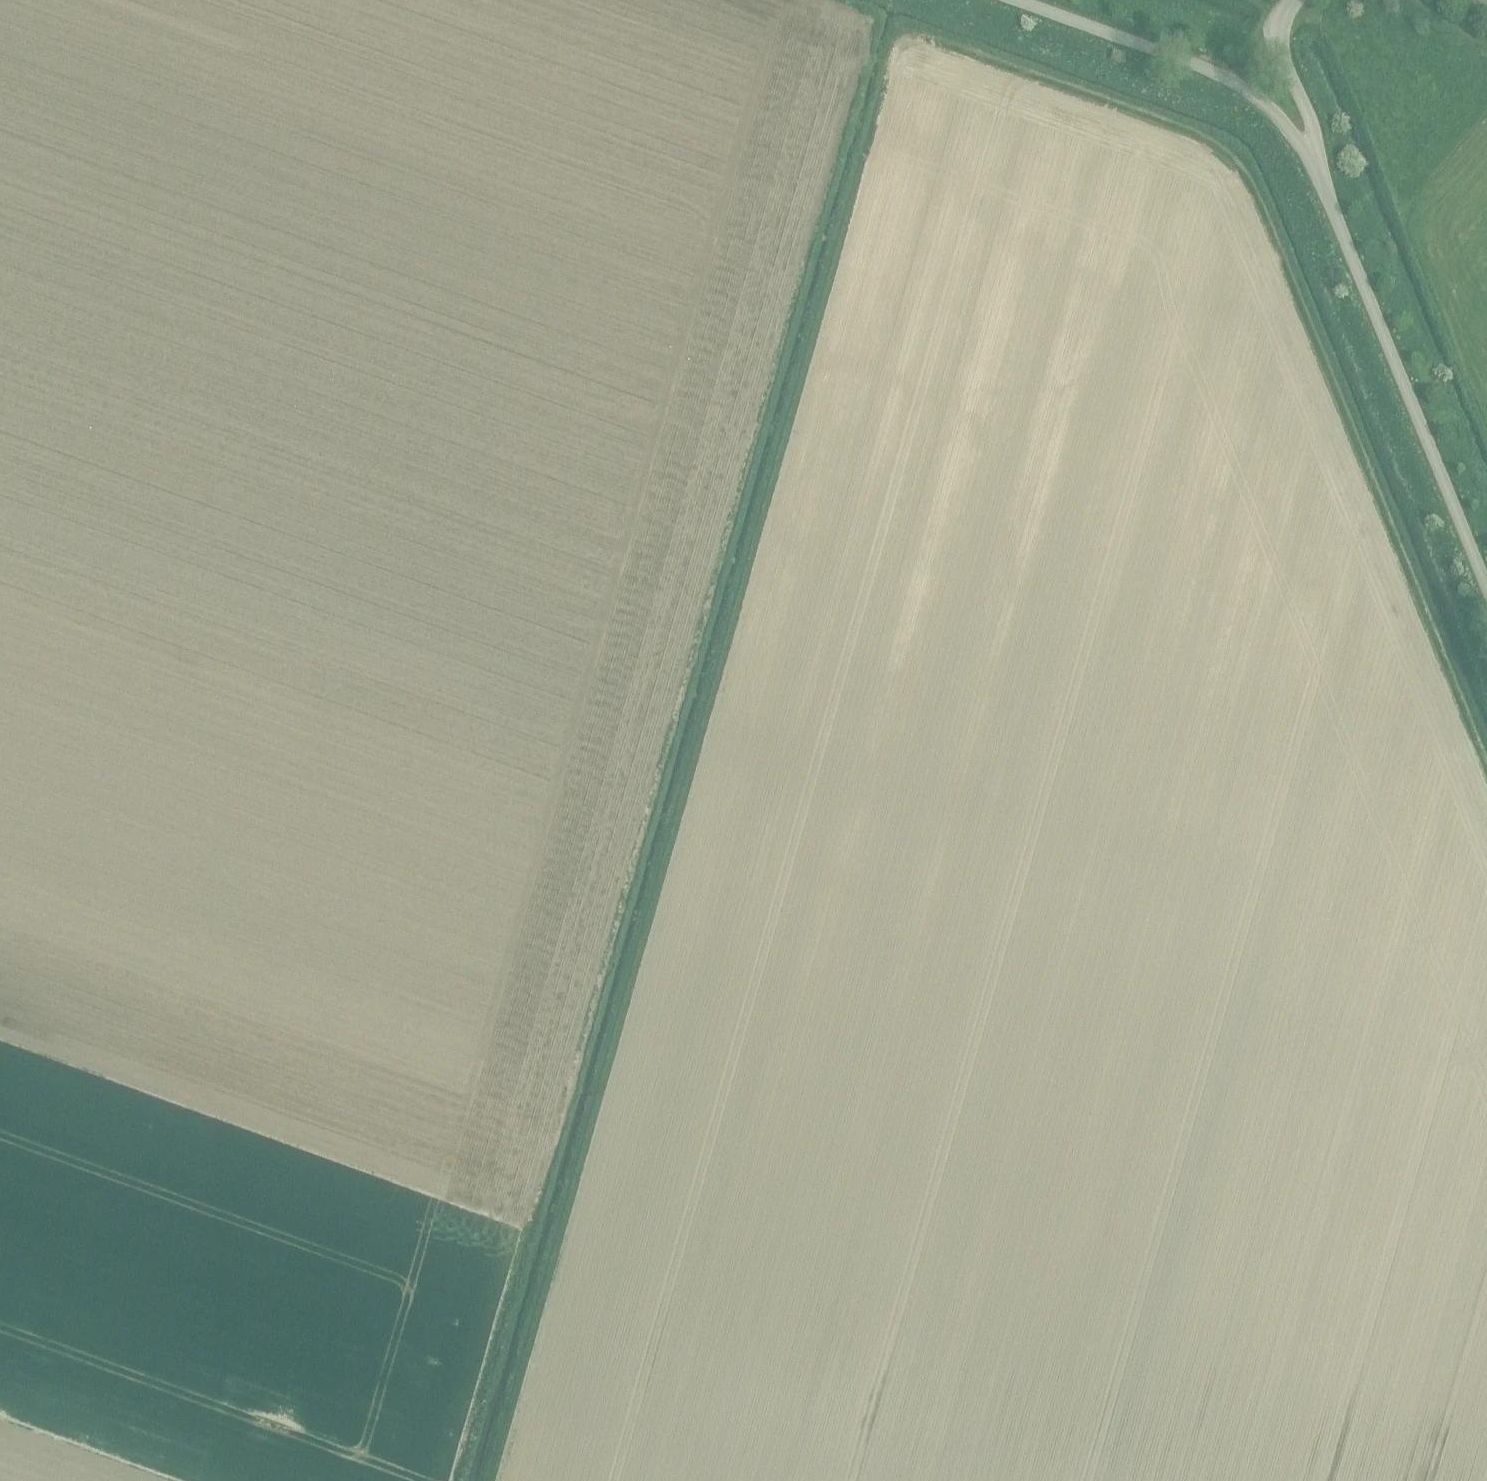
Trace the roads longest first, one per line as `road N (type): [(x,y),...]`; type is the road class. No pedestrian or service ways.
road 1 (unclassified): [(1486,586),(1338,221),(1278,113),(1188,66),(1009,0)]

